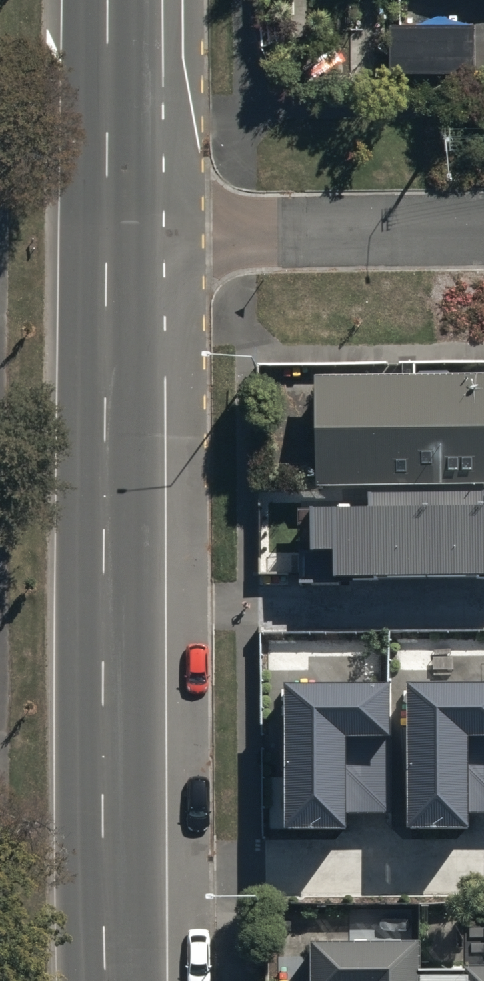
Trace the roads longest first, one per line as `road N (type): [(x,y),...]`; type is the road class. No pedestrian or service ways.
road 1 (primary): [(108,232),(106,980)]
road 2 (residential): [(483,228),(108,232)]
road 3 (primary): [(107,0),(108,232)]

